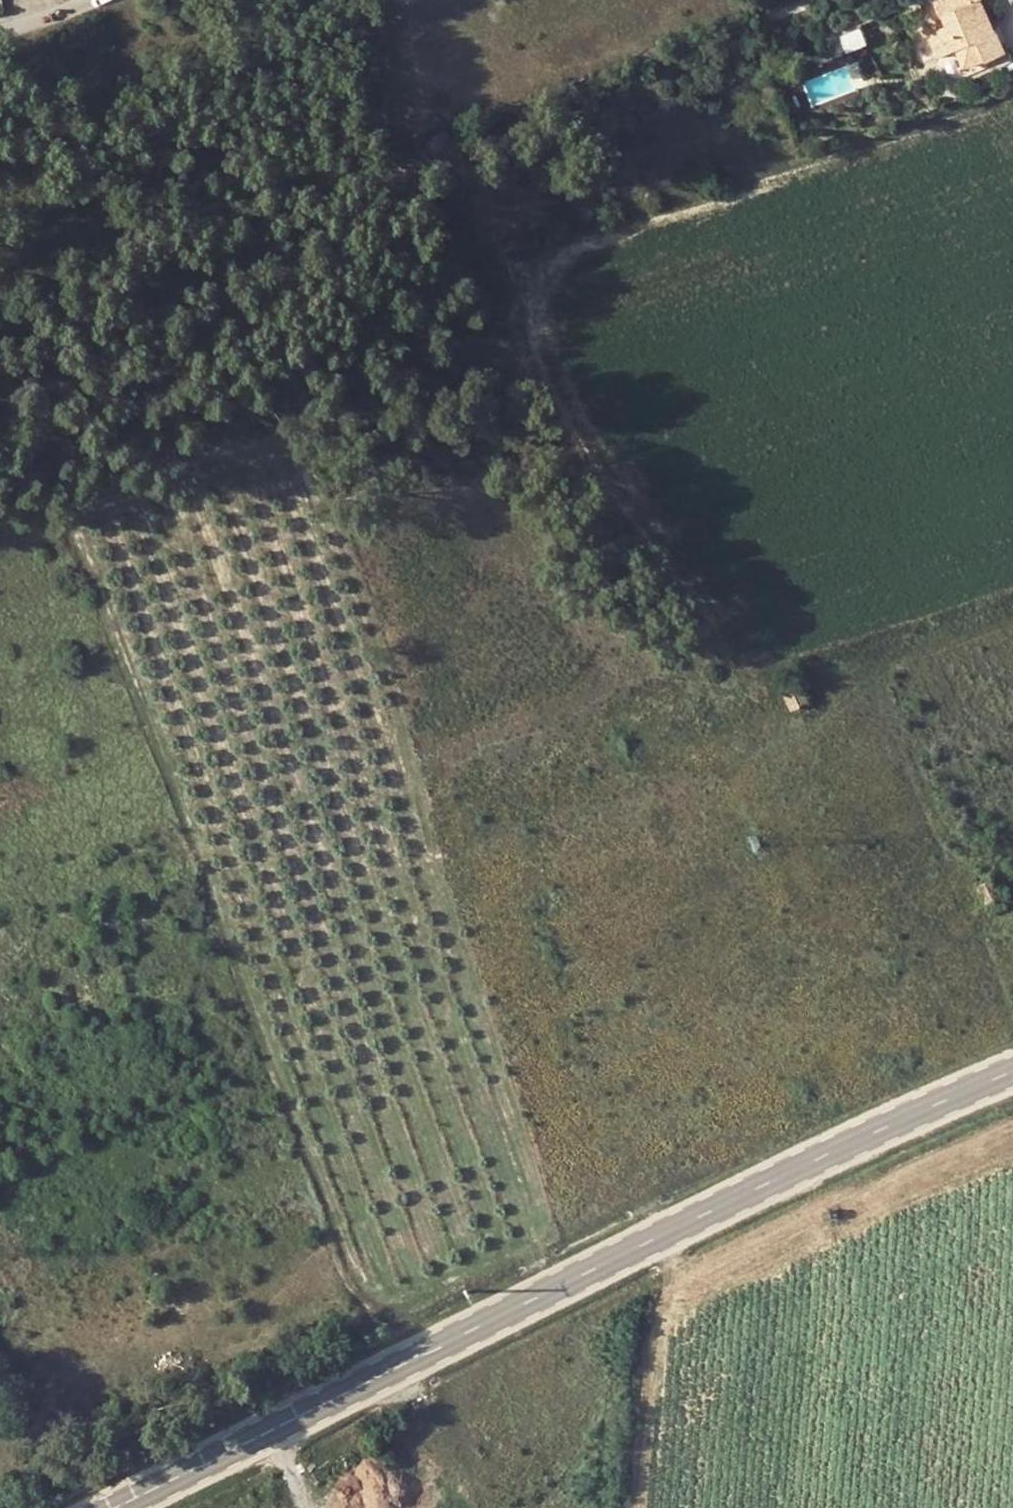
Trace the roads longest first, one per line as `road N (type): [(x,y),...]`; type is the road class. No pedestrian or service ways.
road 1 (tertiary): [(1012,1081),(595,1271),(120,1507)]

